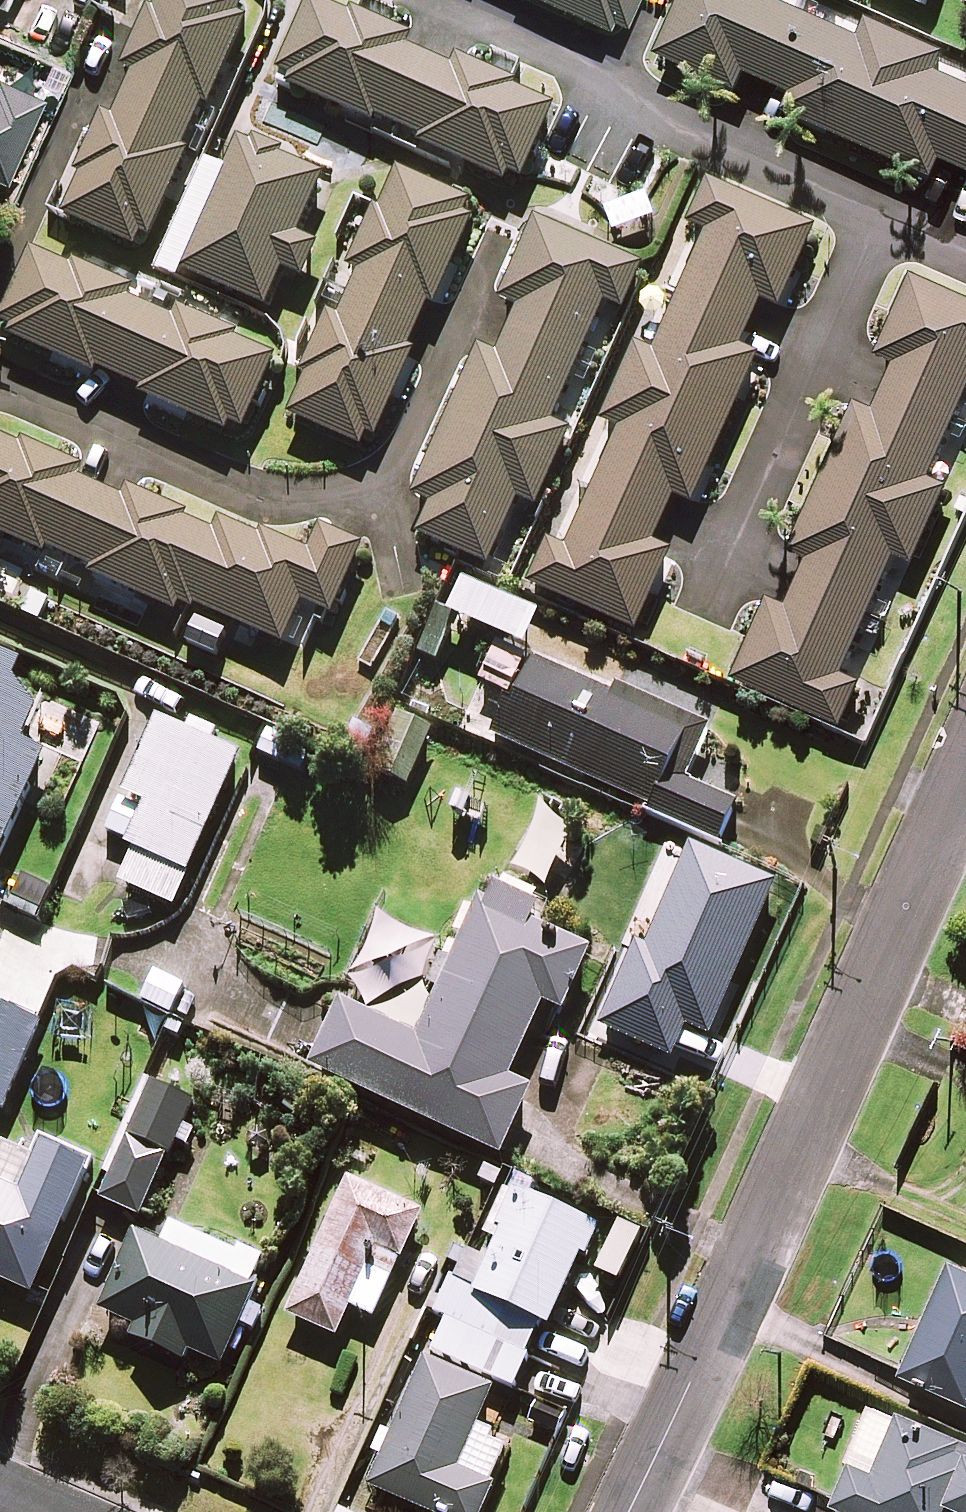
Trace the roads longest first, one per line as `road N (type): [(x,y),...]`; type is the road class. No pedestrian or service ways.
road 1 (residential): [(627,1511),(738,1285),(965,778)]
road 2 (residential): [(498,240),(409,447),(381,485),(278,501),(18,385),(0,384)]
road 3 (residential): [(883,209),(448,0)]
road 4 (residential): [(883,209),(721,573)]
road 5 (residential): [(0,283),(113,30)]

